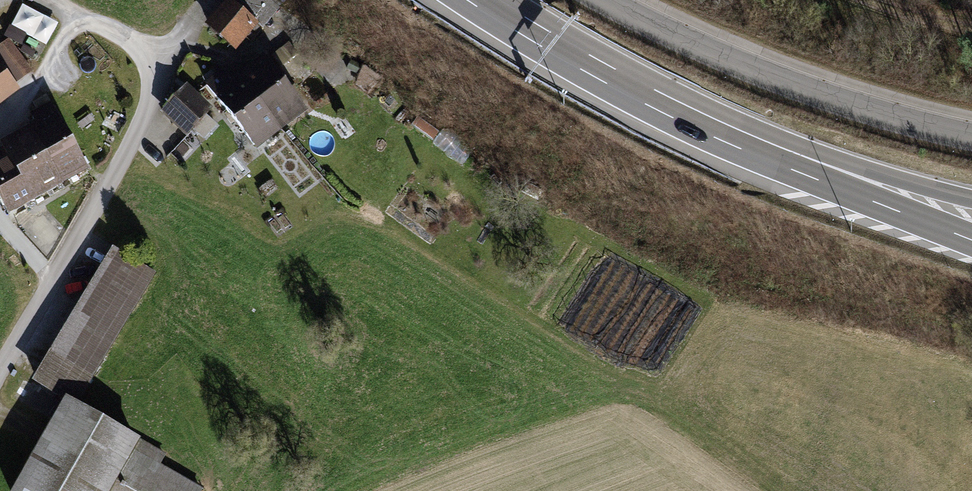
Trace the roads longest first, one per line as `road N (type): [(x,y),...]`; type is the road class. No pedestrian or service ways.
road 1 (unclassified): [(610,0),(801,92),(971,140)]
road 2 (residential): [(0,370),(173,59)]
road 3 (motorway): [(484,0),(575,57),(767,150)]
road 4 (motorway): [(767,150),(971,237)]
road 5 (motorway): [(767,150),(971,205)]
road 6 (track): [(0,124),(41,76),(76,14)]

